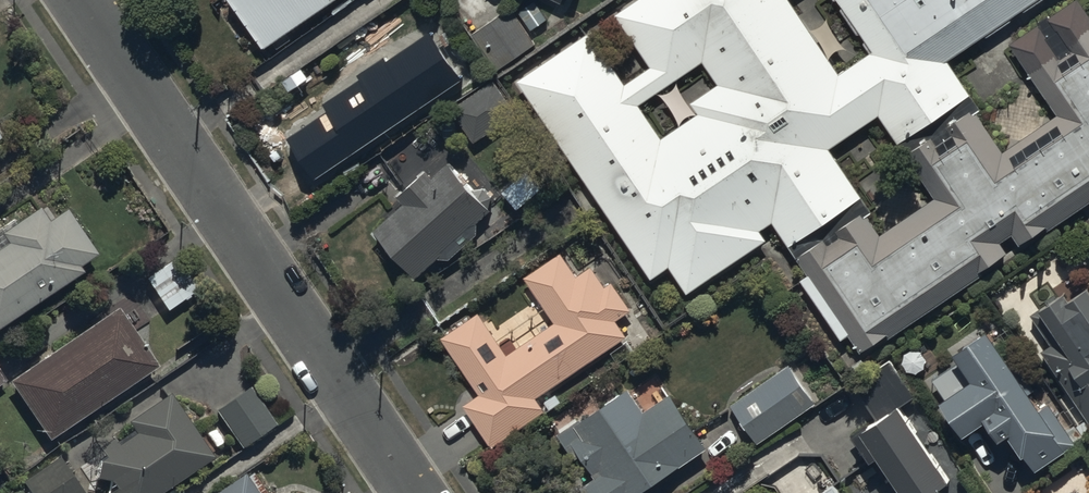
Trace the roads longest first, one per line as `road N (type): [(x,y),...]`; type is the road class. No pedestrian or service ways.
road 1 (residential): [(82,0),(415,492)]

